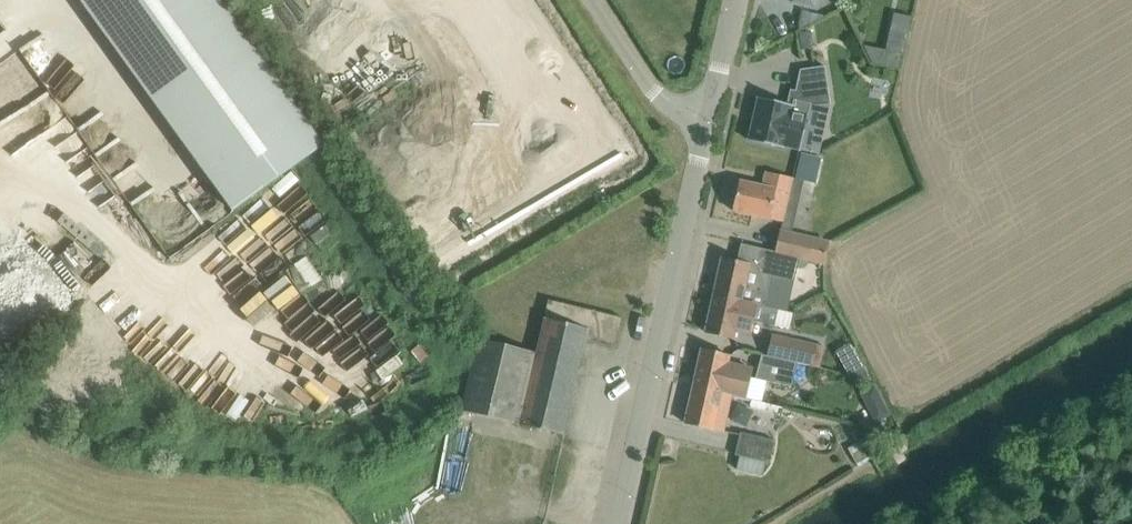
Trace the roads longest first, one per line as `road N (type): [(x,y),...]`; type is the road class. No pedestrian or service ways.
road 1 (tertiary): [(622,523),(706,137)]
road 2 (unclassified): [(706,137),(635,59),(596,0)]
road 3 (tertiary): [(706,137),(732,0)]

